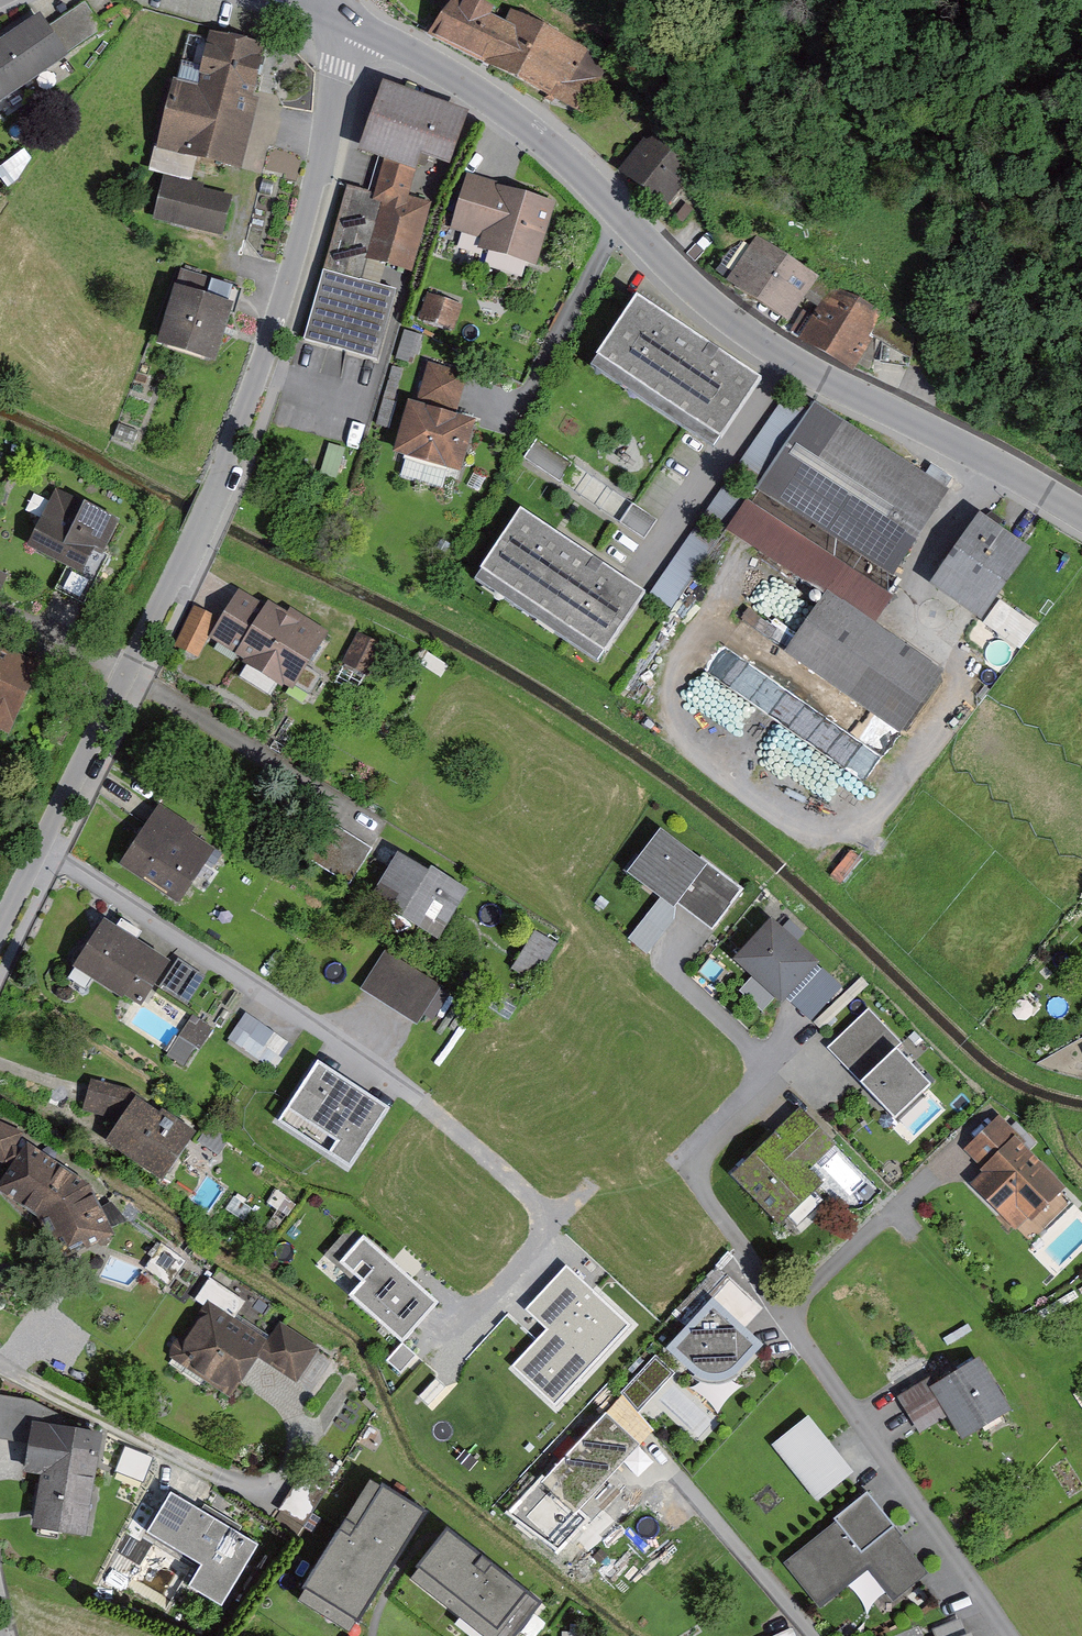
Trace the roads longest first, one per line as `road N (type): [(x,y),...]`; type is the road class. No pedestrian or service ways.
road 1 (residential): [(0,952),(224,492),(281,330),(325,164),(349,35),(340,10)]
road 2 (residential): [(340,10),(467,80),(558,143),(737,320),(802,363),(1081,509)]

